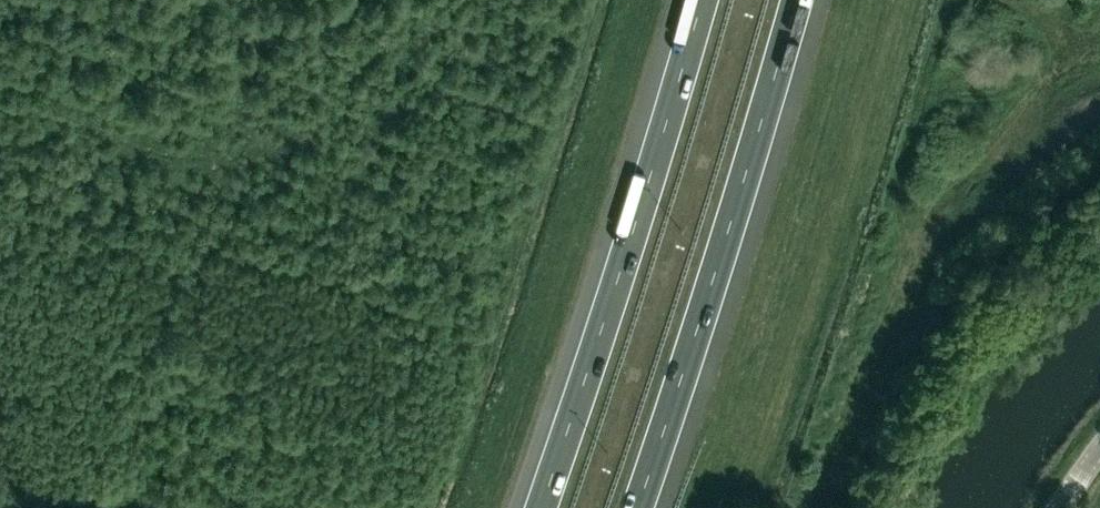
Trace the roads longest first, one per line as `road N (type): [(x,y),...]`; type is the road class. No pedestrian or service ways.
road 1 (motorway): [(698,0),(538,507)]
road 2 (motorway): [(640,507),(798,0)]

